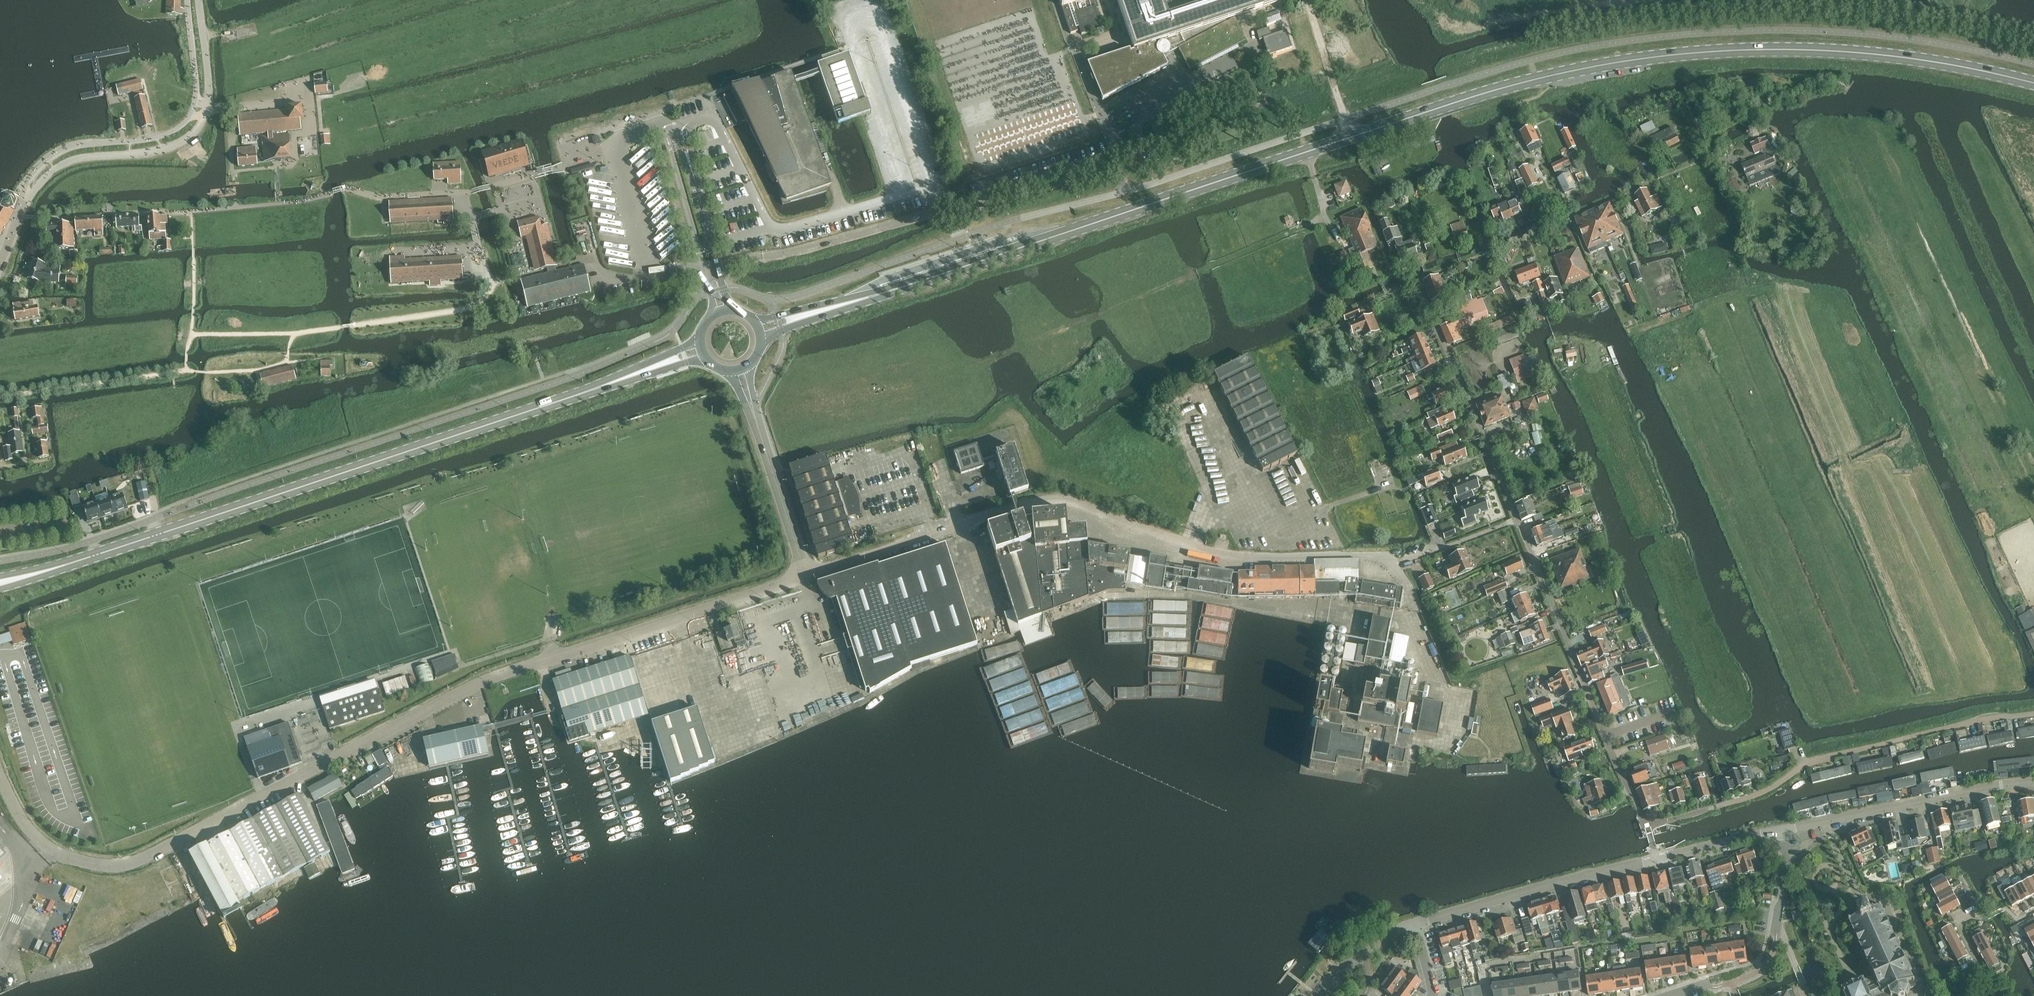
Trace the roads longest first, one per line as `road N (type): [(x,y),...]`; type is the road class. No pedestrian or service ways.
road 1 (secondary): [(818,311),(1573,70),(1736,50),(1879,54)]
road 2 (unclassified): [(0,775),(31,834),(66,858),(110,866),(141,860),(490,680),(807,578)]
road 3 (secondary): [(647,369),(0,581)]
road 4 (unclassified): [(807,578),(1044,503),(1238,558),(1399,560)]
road 5 (residential): [(1646,825),(1760,795),(1818,760),(2033,716)]
road 6 (unclassified): [(1646,825),(1517,520)]
road 7 (residential): [(1412,924),(1656,858)]
road 8 (residential): [(1789,831),(2033,783)]
road 9 (unclassified): [(807,578),(752,409)]
road 10 (residential): [(1806,995),(1778,930),(1789,831)]
road 11 (secondary): [(2033,83),(1879,54)]
road 12 (residential): [(1656,858),(1789,831)]

